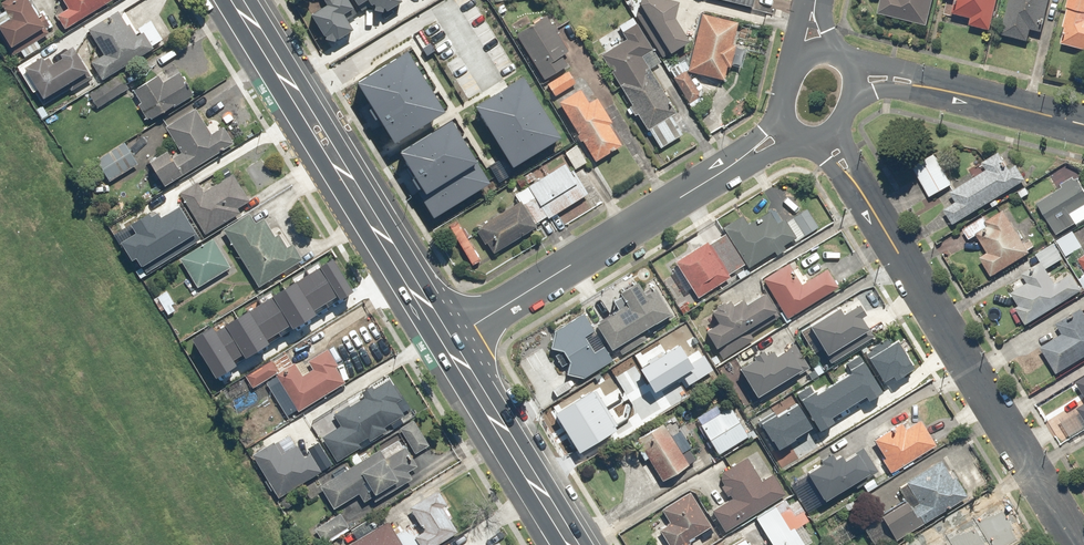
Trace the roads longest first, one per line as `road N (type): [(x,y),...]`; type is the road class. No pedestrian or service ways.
road 1 (residential): [(832,135),(1083,544)]
road 2 (residential): [(786,120),(736,163),(448,339)]
road 3 (primary): [(237,0),(448,339)]
road 4 (primary): [(448,339),(575,544)]
road 5 (residential): [(1083,125),(887,76),(854,79)]

